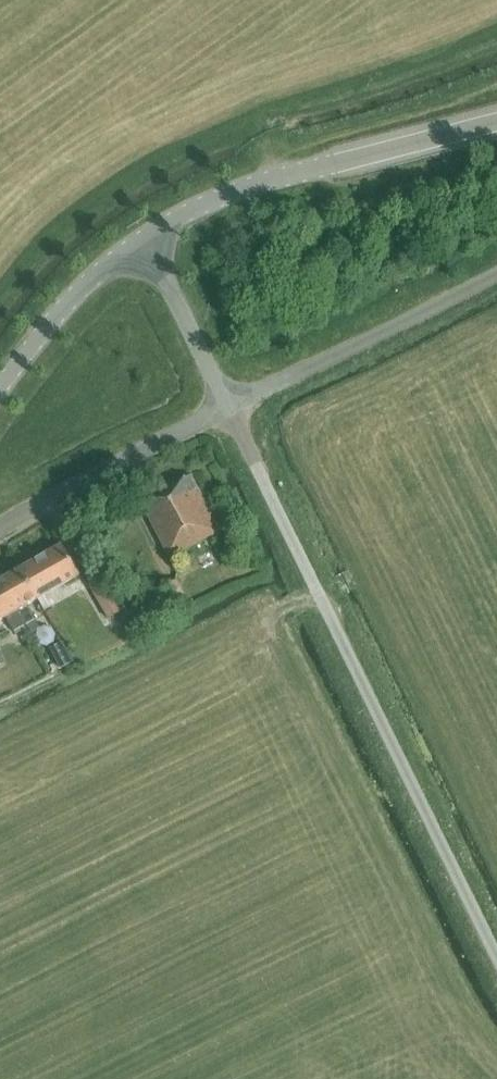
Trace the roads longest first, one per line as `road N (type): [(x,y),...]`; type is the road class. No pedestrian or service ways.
road 1 (tertiary): [(139,241),(269,180),(496,120)]
road 2 (unclassified): [(229,408),(496,275)]
road 3 (track): [(496,83),(268,154),(276,178)]
road 4 (residential): [(0,528),(229,408)]
road 5 (tertiary): [(0,388),(55,317),(139,241)]
road 6 (unclassified): [(229,408),(139,241)]

